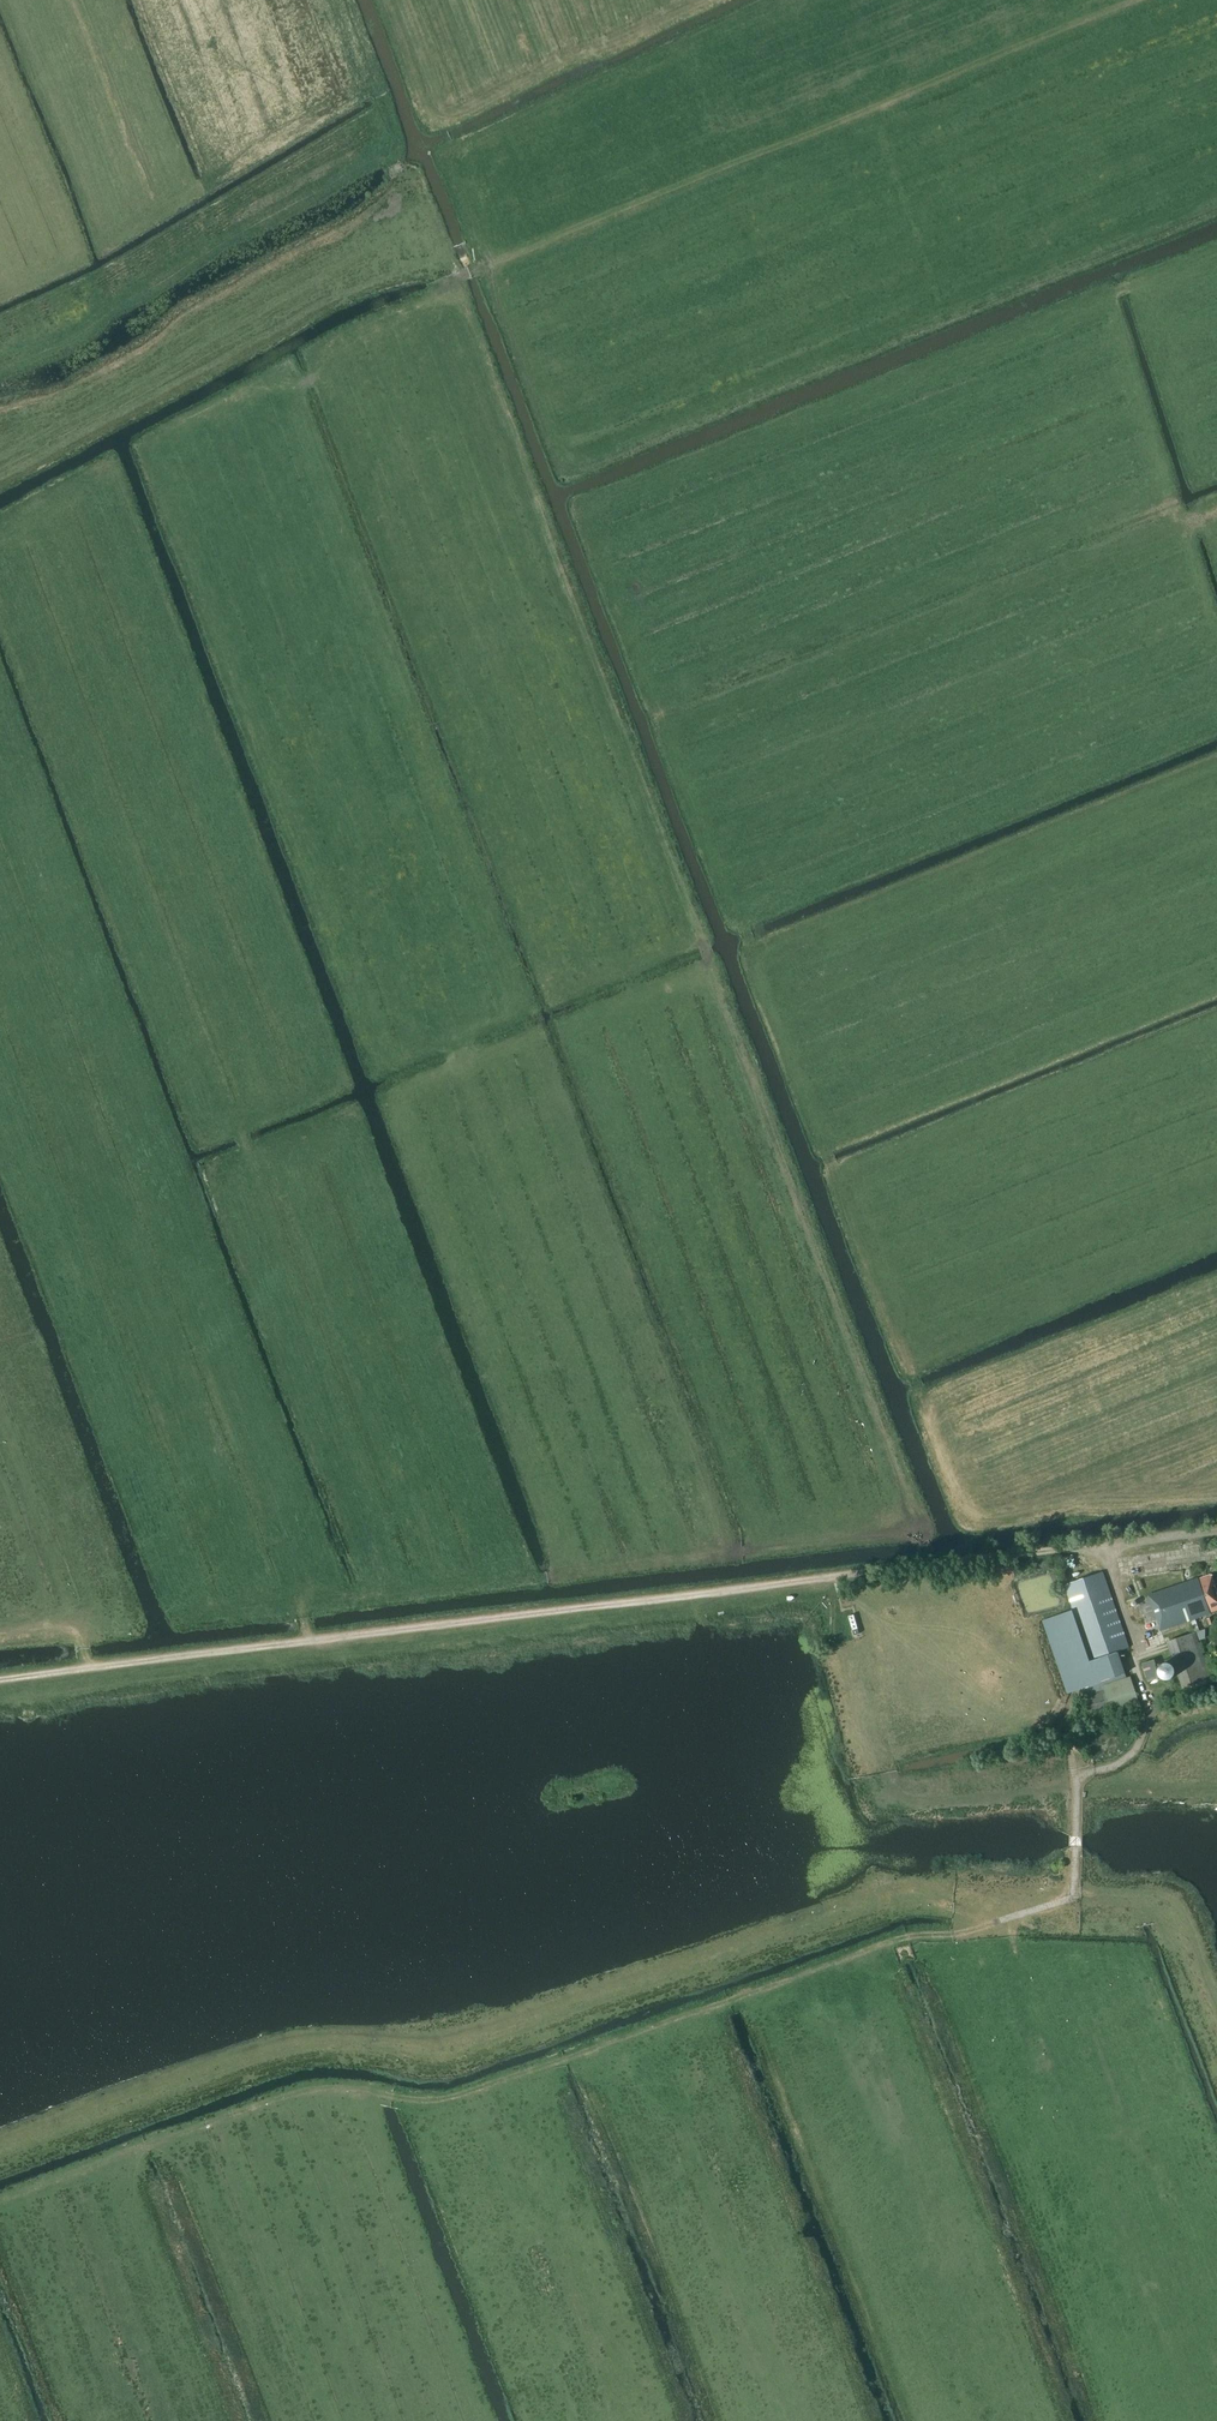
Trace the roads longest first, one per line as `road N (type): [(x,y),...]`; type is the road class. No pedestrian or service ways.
road 1 (track): [(1216,1532),(0,1679)]

